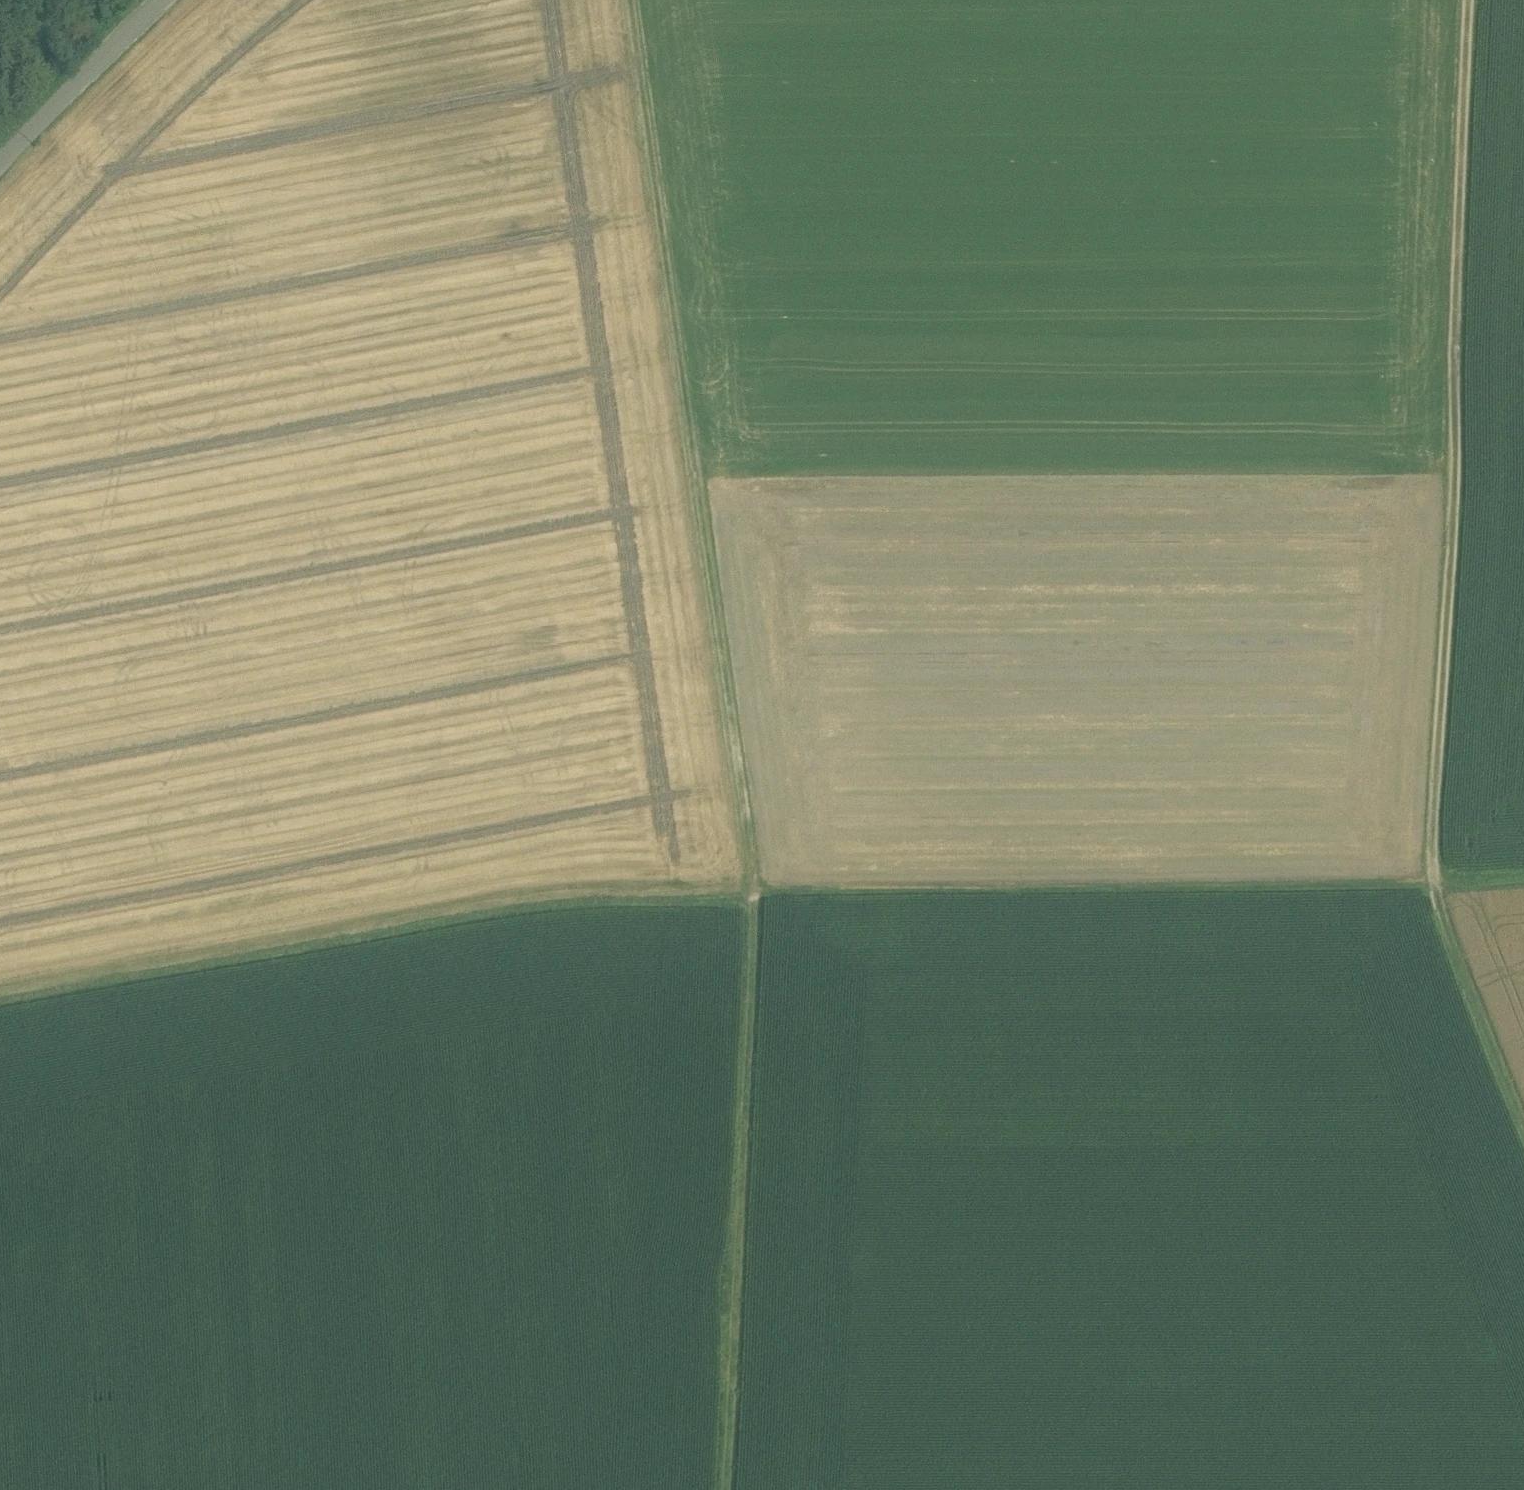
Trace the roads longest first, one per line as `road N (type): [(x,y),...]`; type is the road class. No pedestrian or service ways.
road 1 (track): [(631,0),(650,88),(761,934),(735,1489)]
road 2 (unclassified): [(0,178),(182,0)]

